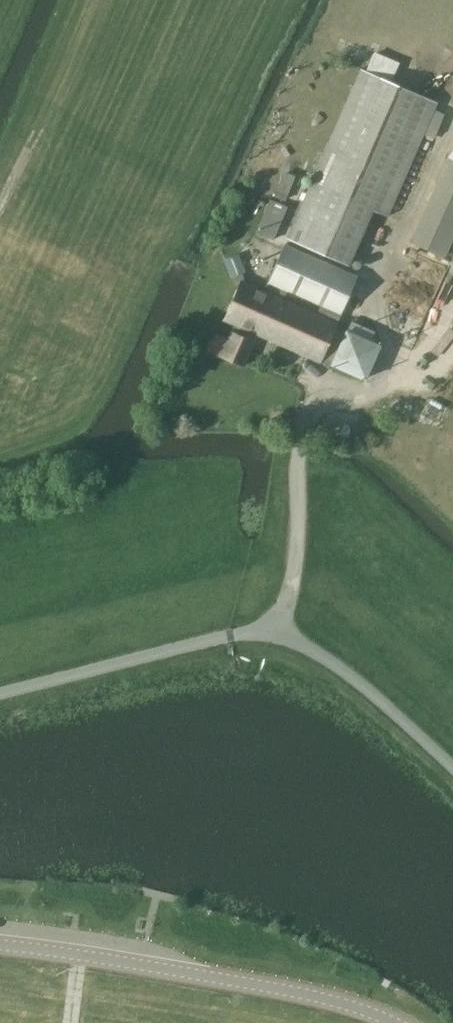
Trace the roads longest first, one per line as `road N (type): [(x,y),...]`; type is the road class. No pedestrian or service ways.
road 1 (unclassified): [(0,695),(228,635),(279,634),(357,683),(452,771)]
road 2 (tertiary): [(0,945),(302,992),(396,1022)]

